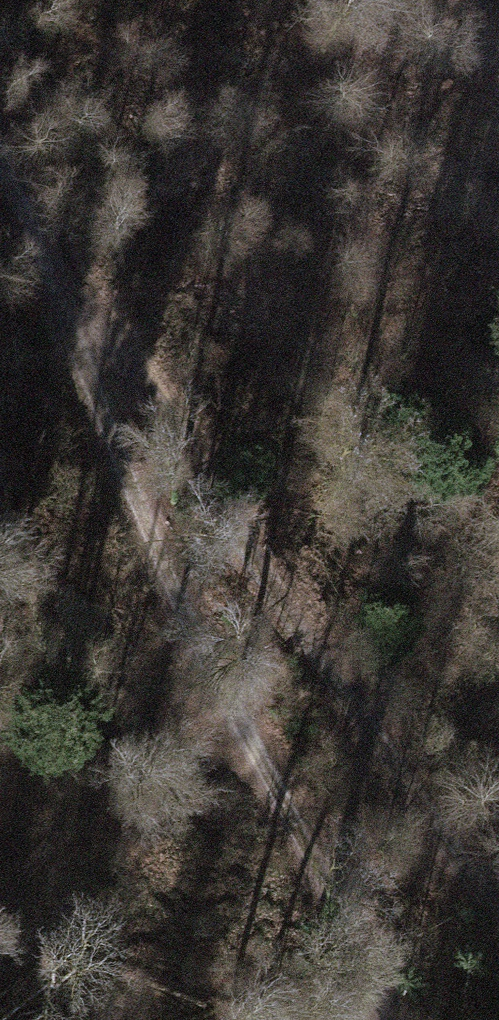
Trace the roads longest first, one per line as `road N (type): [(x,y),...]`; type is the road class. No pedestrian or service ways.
road 1 (track): [(64,268),(96,424),(378,1019)]
road 2 (track): [(64,268),(457,875),(498,921)]
road 3 (track): [(0,114),(64,268)]

